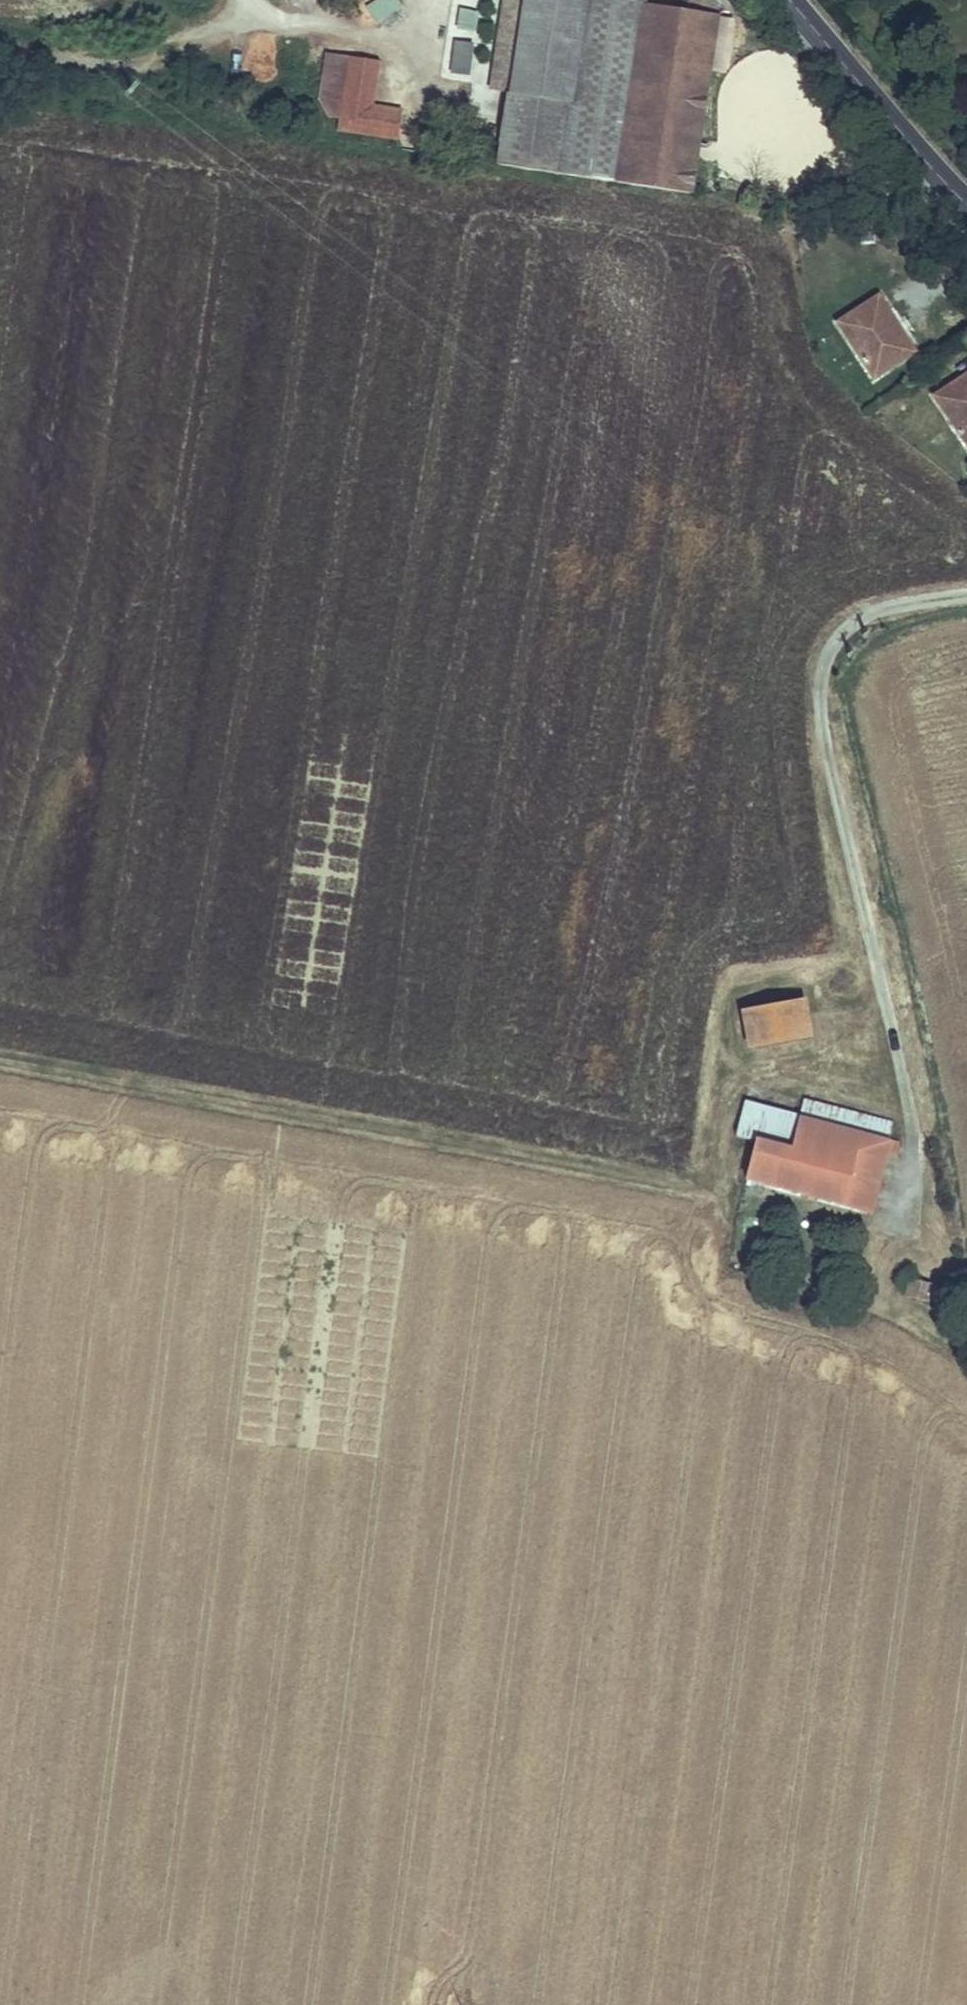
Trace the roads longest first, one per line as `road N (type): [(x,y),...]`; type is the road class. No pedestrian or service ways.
road 1 (track): [(900,1058),(761,1083),(733,1099),(708,1162),(676,1184),(0,1059)]
road 2 (track): [(966,599),(878,613),(852,626),(830,649),(822,693),(823,741),(917,1130)]
road 3 (secondary): [(789,0),(966,203)]
road 4 (track): [(0,46),(150,60),(251,19)]

